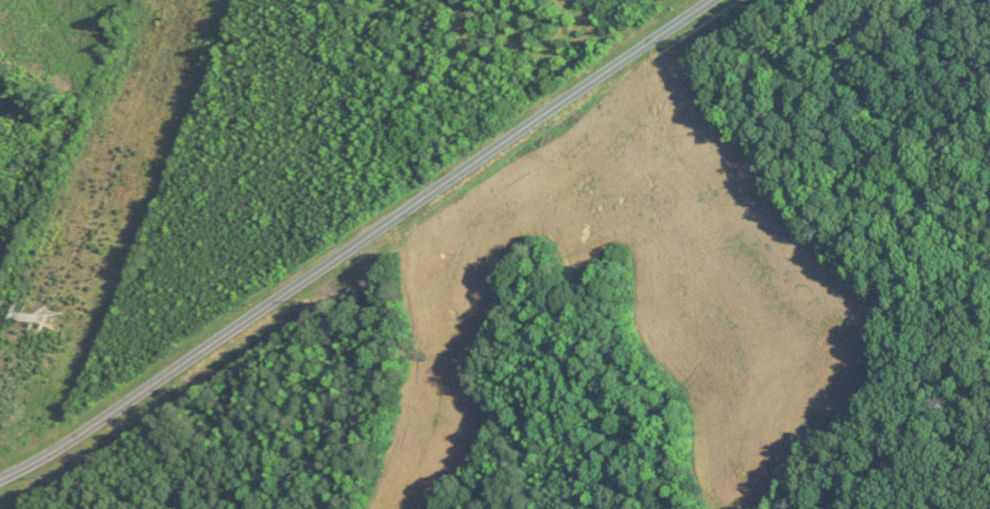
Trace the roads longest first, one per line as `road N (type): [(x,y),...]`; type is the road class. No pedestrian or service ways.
road 1 (tertiary): [(0,480),(121,406),(710,0)]

